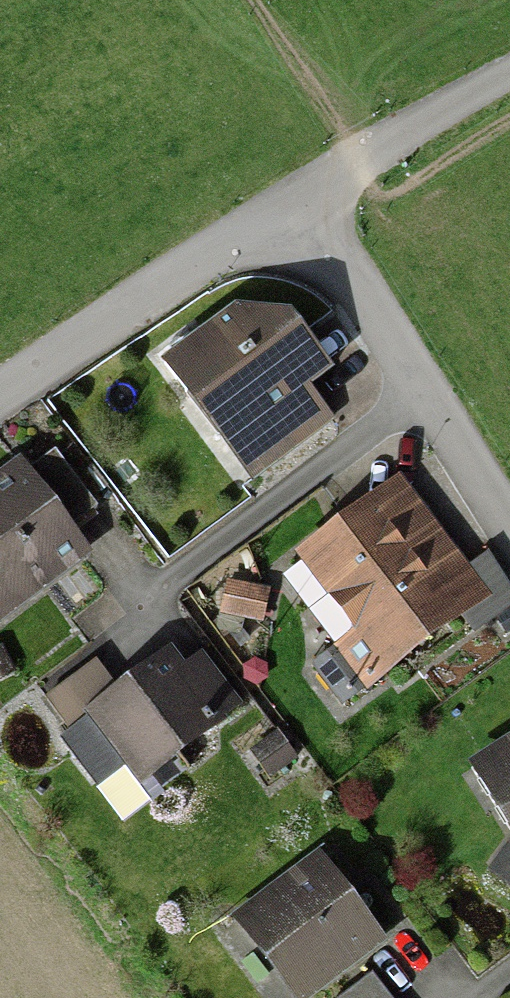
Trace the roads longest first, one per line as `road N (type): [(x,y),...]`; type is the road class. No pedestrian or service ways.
road 1 (residential): [(307,202),(509,527)]
road 2 (unclassified): [(0,412),(307,202)]
road 3 (unclassified): [(307,202),(509,70)]

